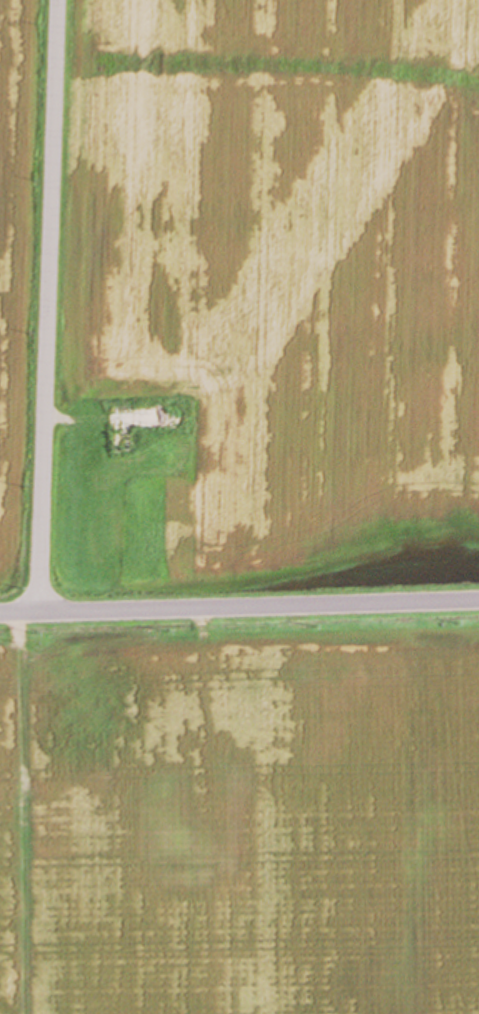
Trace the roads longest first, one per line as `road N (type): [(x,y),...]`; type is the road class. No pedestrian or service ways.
road 1 (residential): [(39,613),(57,0)]
road 2 (residential): [(0,614),(478,600)]

